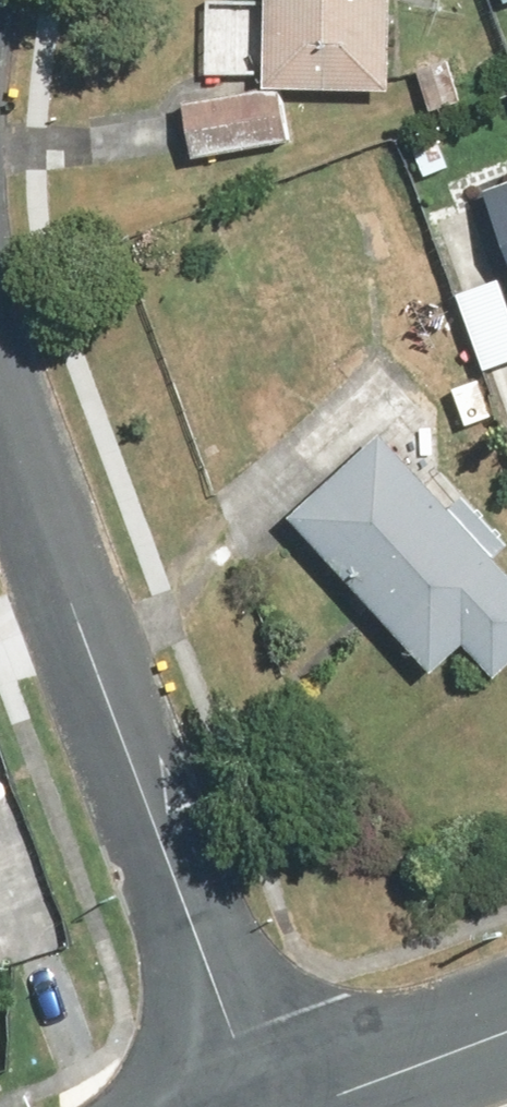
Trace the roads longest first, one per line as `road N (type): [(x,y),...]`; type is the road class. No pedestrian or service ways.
road 1 (residential): [(260,1106),(0,398)]
road 2 (residential): [(310,1106),(506,1033)]

